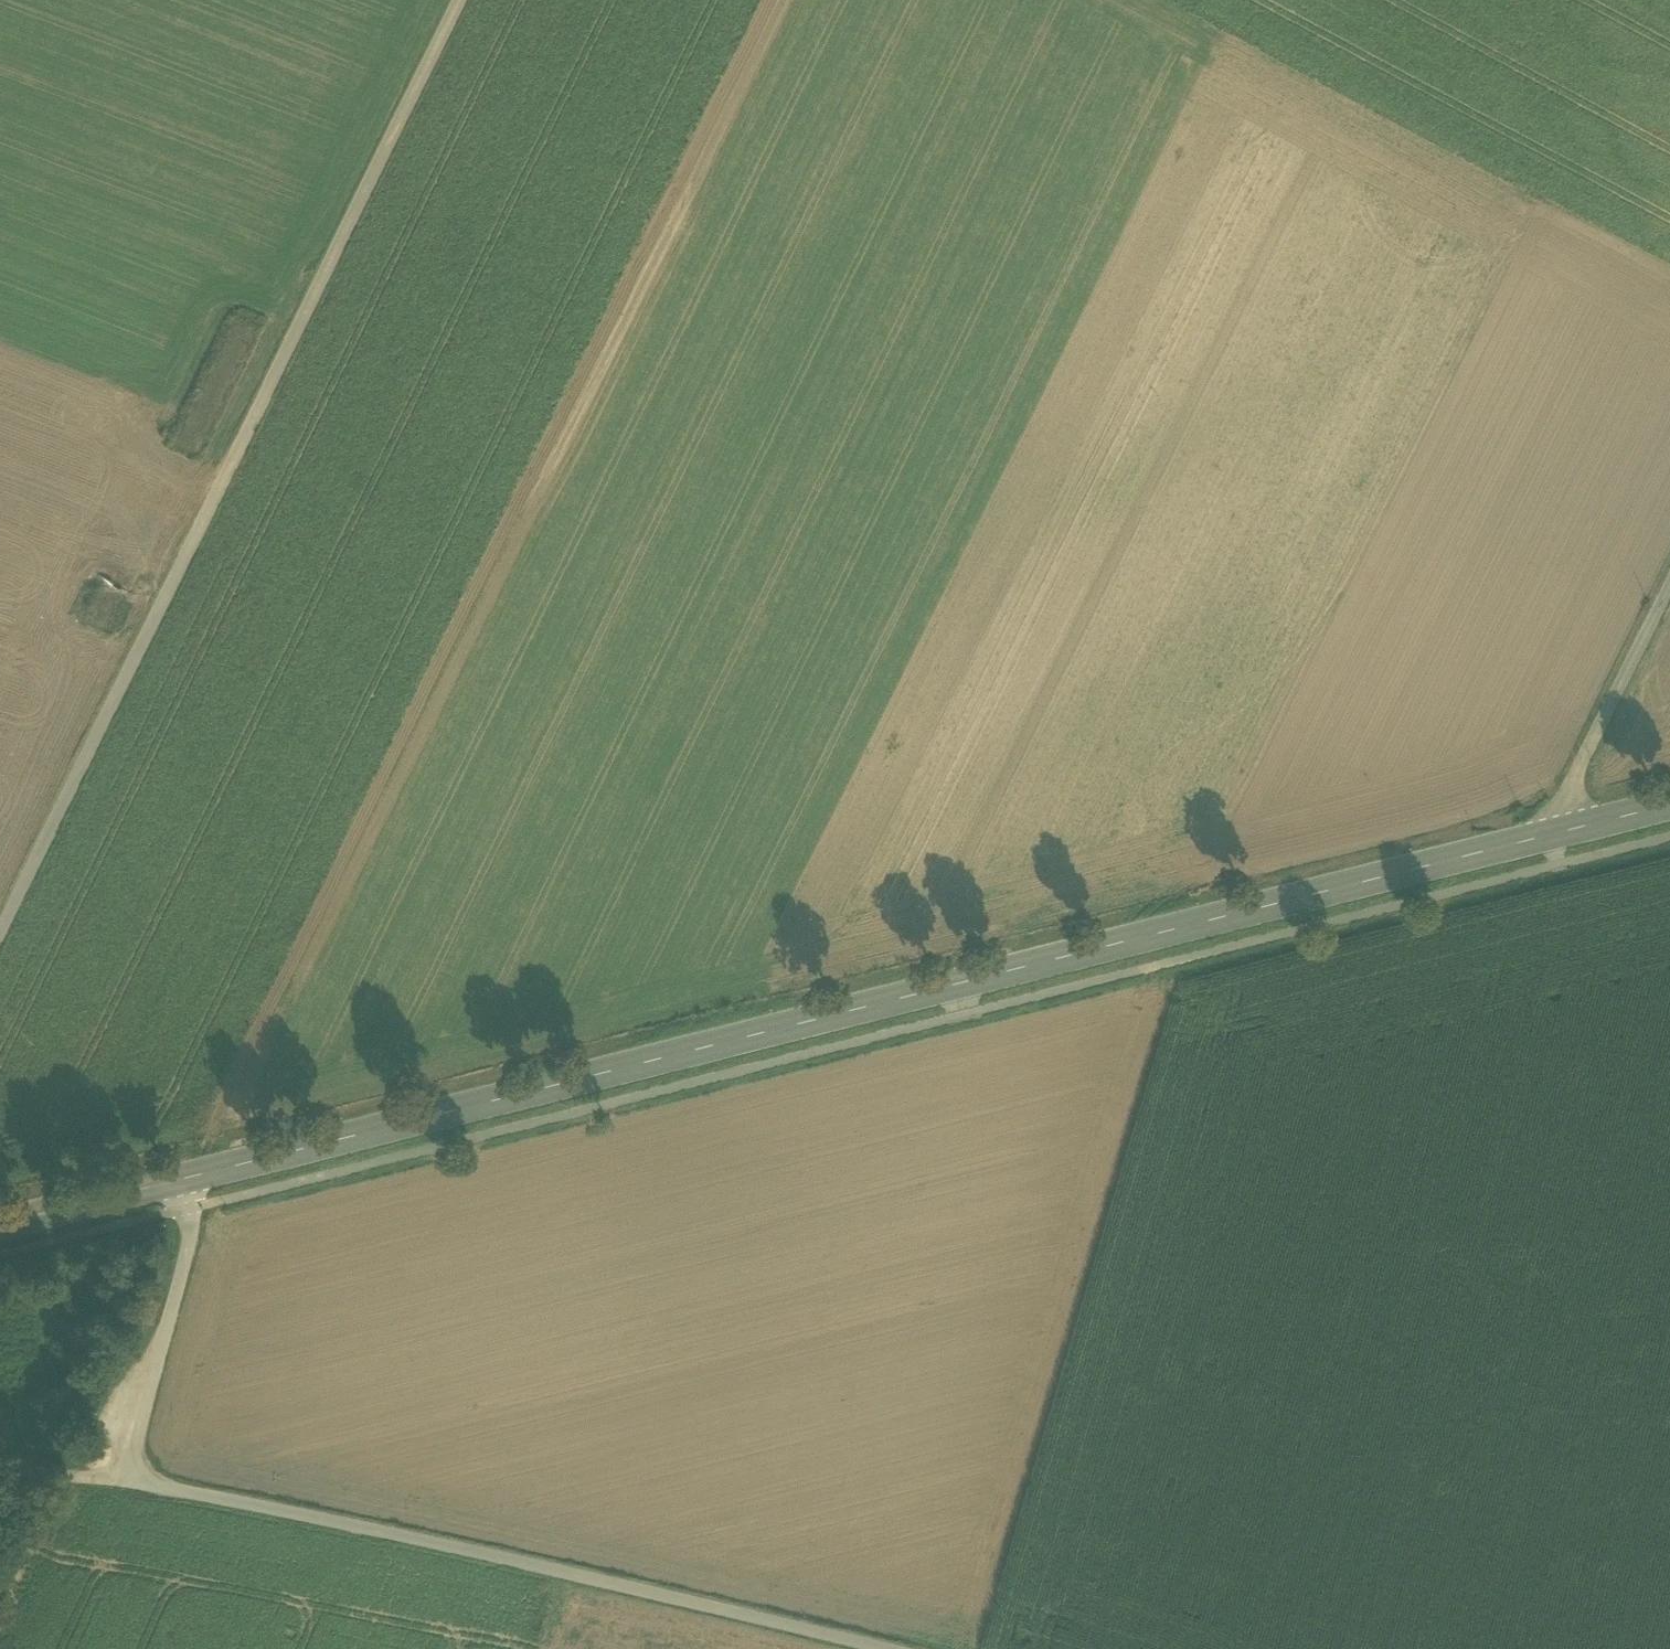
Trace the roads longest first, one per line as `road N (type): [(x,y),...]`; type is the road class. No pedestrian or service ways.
road 1 (secondary): [(185,1178),(1669,804)]
road 2 (unclassified): [(888,1648),(512,1558),(122,1483),(191,1234),(185,1178)]
road 3 (track): [(0,929),(459,0)]
road 4 (track): [(1548,835),(1669,589)]
road 5 (secondary): [(0,1225),(185,1178)]

